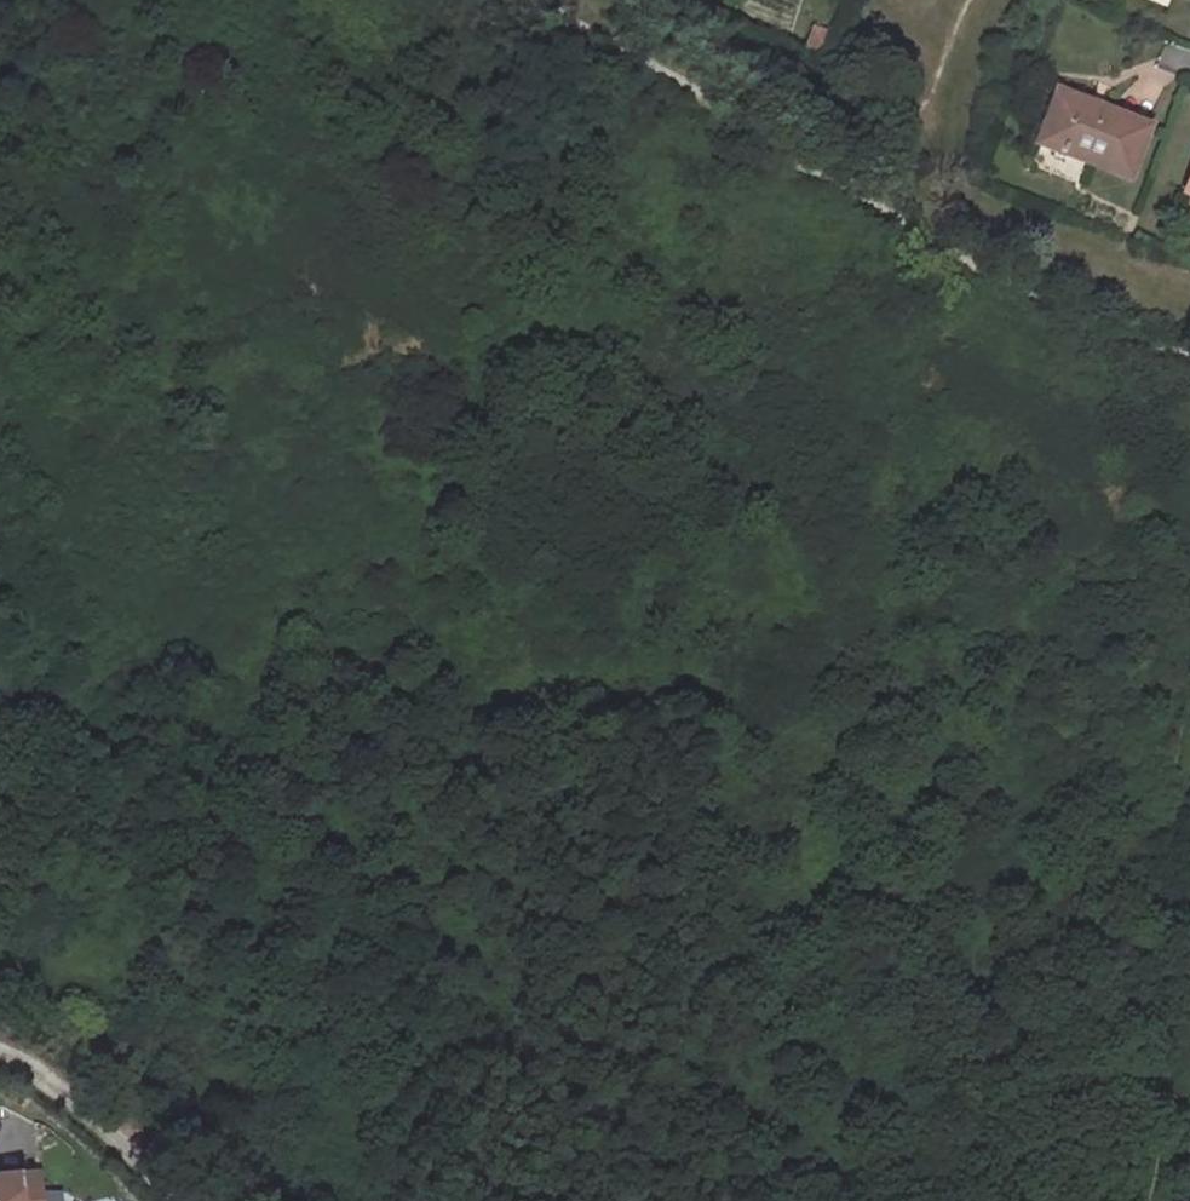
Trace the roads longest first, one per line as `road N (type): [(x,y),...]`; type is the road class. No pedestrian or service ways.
road 1 (track): [(0,1050),(49,1079),(168,1200)]

